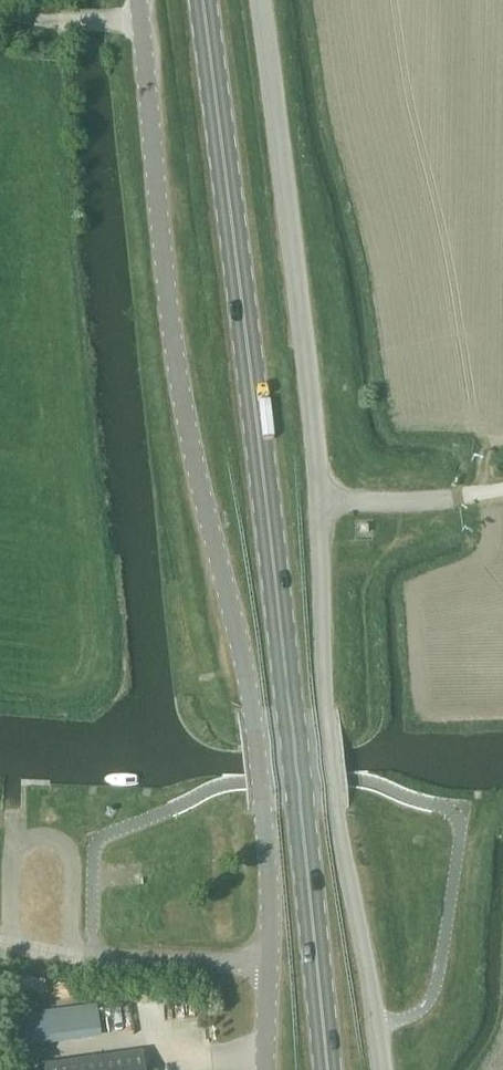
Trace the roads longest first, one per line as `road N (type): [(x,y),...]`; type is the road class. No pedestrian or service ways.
road 1 (unclassified): [(260,0),(306,356),(335,799),(381,1069)]
road 2 (primary): [(327,1069),(270,535),(202,0)]
road 3 (unclassified): [(254,731),(175,368),(138,0)]
road 4 (unclassified): [(269,965),(72,954)]
road 5 (unclassified): [(269,965),(262,807)]

